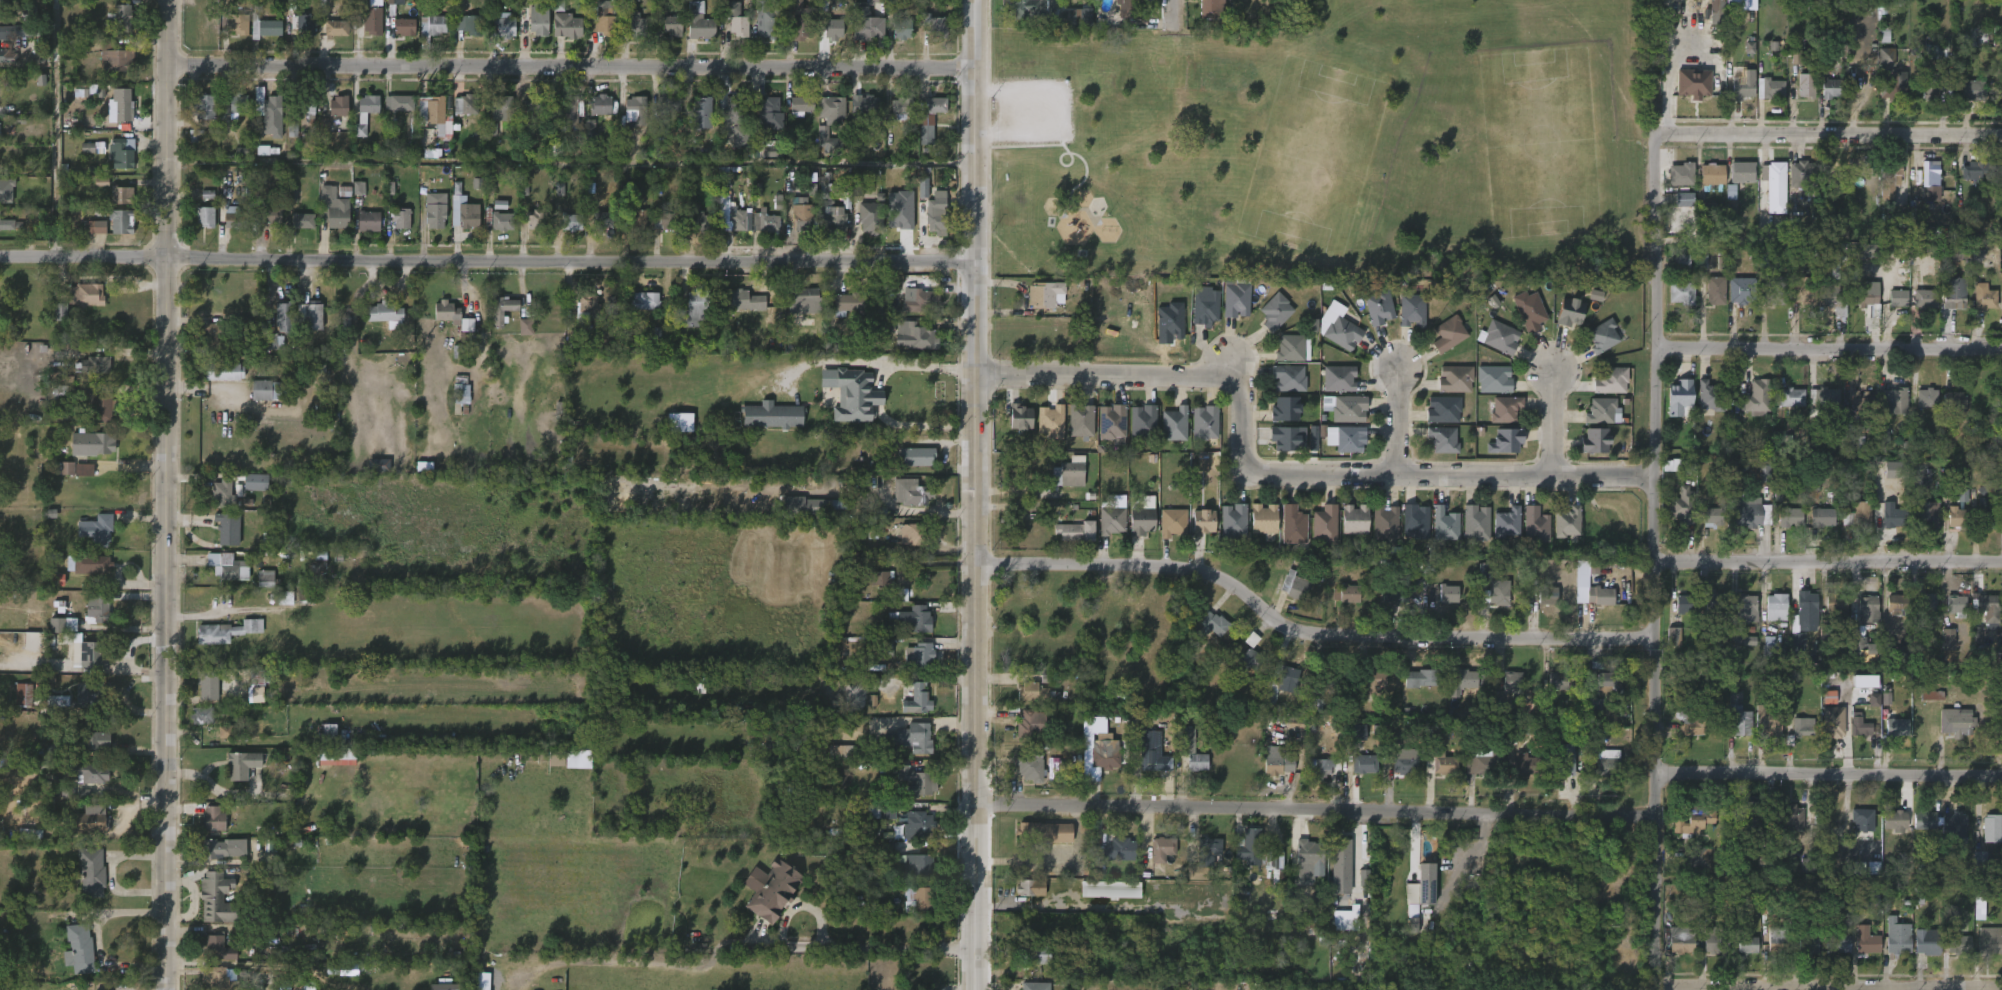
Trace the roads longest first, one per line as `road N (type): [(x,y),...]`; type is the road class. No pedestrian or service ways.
road 1 (tertiary): [(168,989),(170,0)]
road 2 (tertiary): [(978,0),(977,989)]
road 3 (residential): [(0,258),(977,261)]
road 4 (residential): [(1655,989),(1666,348),(1659,128)]
road 5 (residential): [(170,67),(976,68)]
road 6 (residential): [(1661,479),(1244,477),(1238,369),(977,372)]
road 7 (residential): [(978,563),(1193,569),(1216,574),(1280,621),(1312,633),(1657,637)]
road 8 (residential): [(978,806),(1656,817)]
road 9 (residential): [(1656,773),(2001,777)]
road 10 (residential): [(1655,987),(1999,989)]
road 11 (residential): [(1658,563),(2001,565)]
road 12 (residential): [(1659,128),(2001,132)]
road 13 (residential): [(1666,348),(2001,350)]

